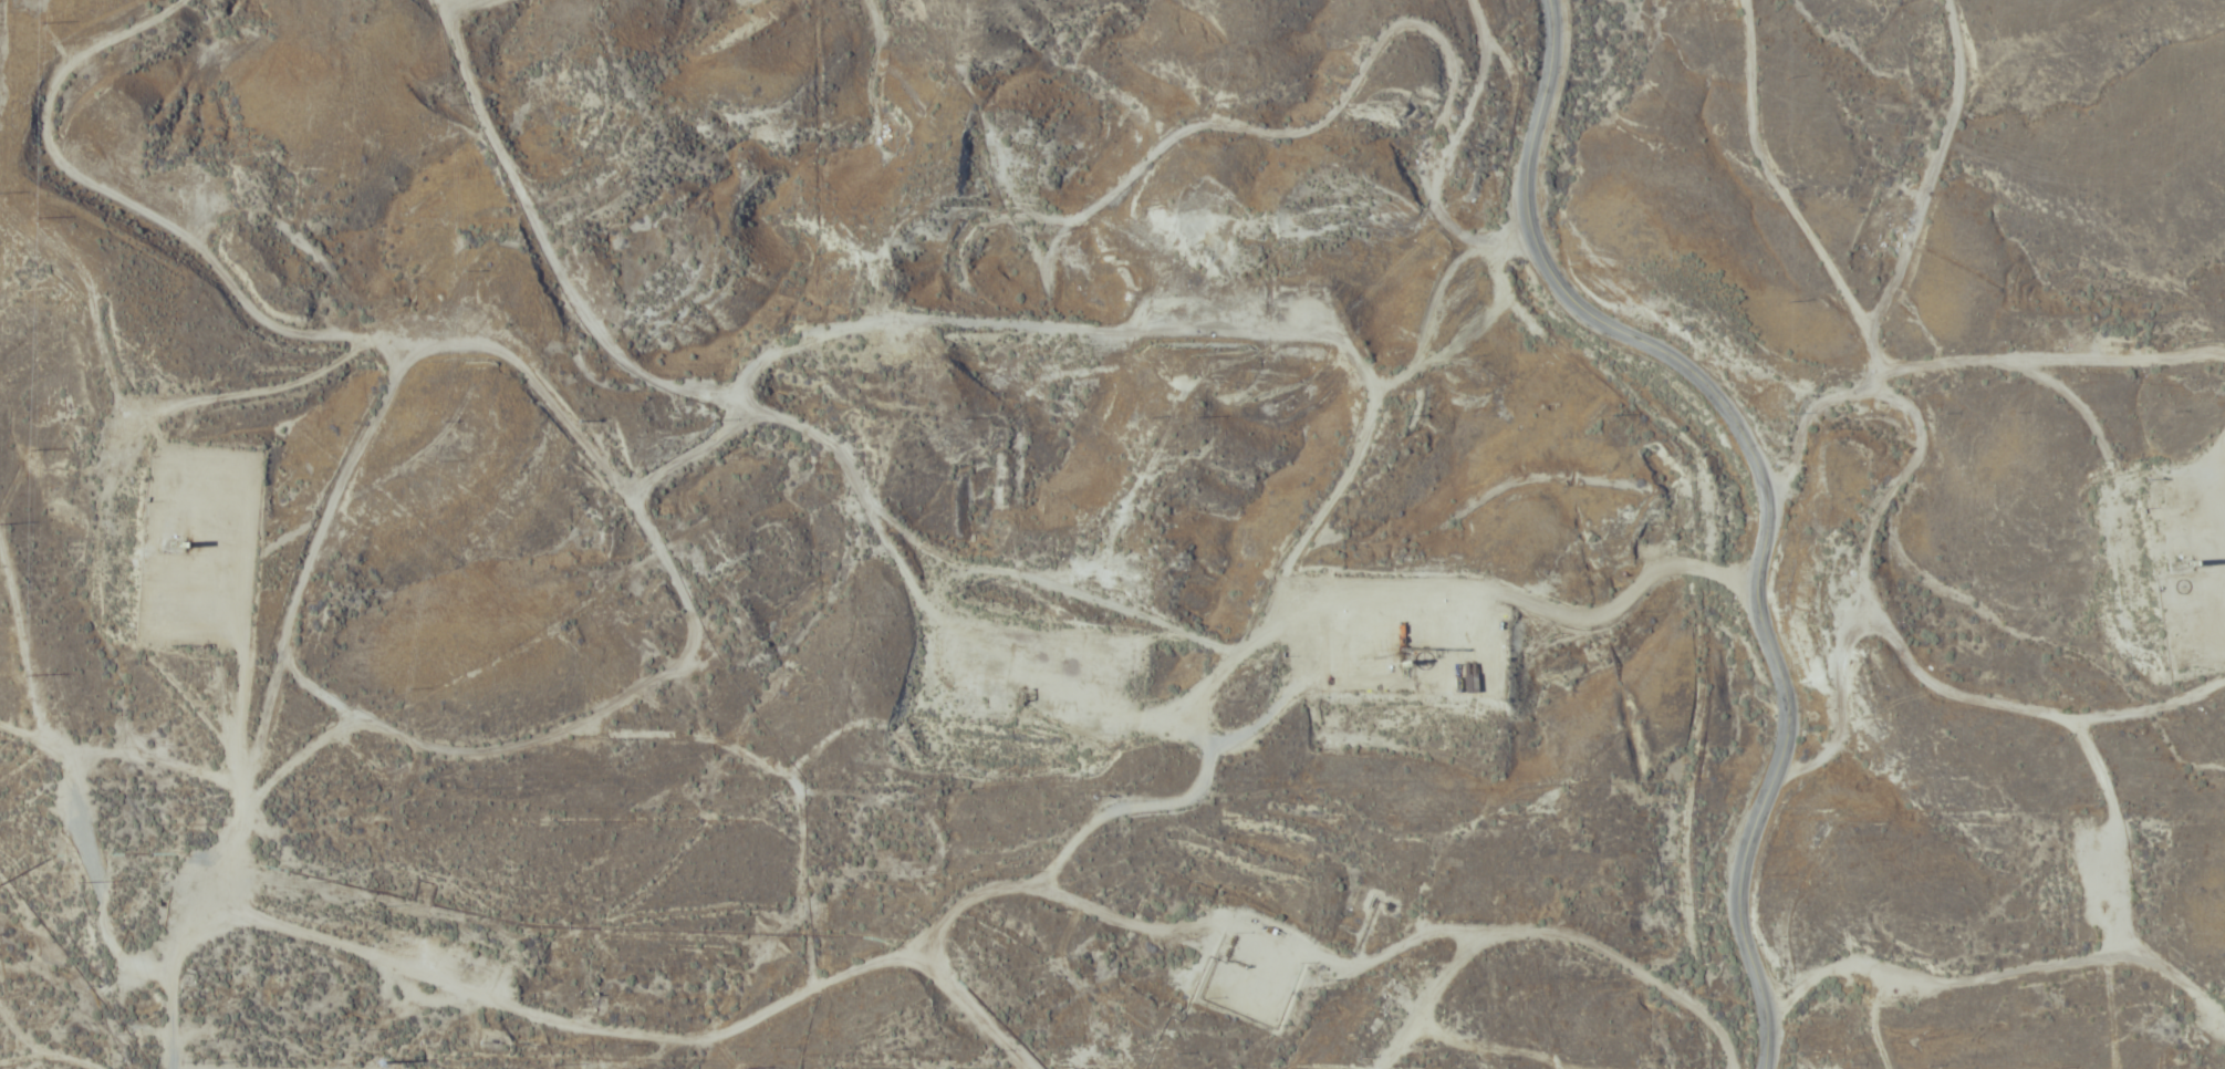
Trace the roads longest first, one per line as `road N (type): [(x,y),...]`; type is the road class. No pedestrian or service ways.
road 1 (residential): [(1763,617),(1593,651),(1423,650),(1259,688),(1095,797),(1010,768),(944,640),(934,570),(883,517),(656,401),(550,238),(477,237),(397,289),(199,211),(171,177),(178,90),(221,0)]
road 2 (residential): [(1764,1068),(1769,1021),(1740,883),(1788,717),(1763,617),(1764,478),(1726,401),(1663,344),(1609,318),(1540,251),(1526,156),(1543,85),(1548,0)]
road 3 (residential): [(1784,739),(1931,641),(2098,684),(2121,614),(2190,510),(2224,512)]

